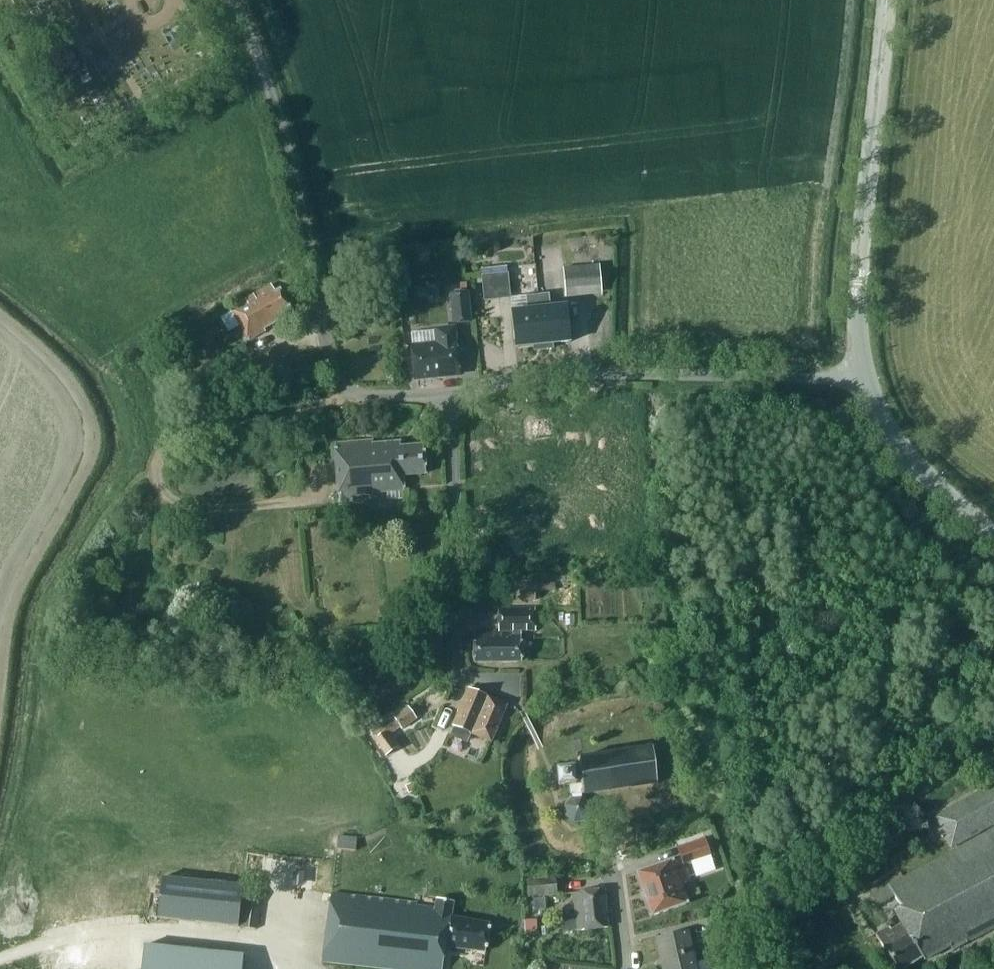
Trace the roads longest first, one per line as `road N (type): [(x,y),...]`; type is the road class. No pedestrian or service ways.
road 1 (unclassified): [(456,392),(369,396),(338,379),(284,133),(234,0)]
road 2 (unclassified): [(456,392),(578,375),(866,377)]
road 3 (tertiary): [(866,377),(857,303),(886,0)]
road 4 (residential): [(521,709),(508,688),(468,674),(455,656),(456,392)]
road 5 (tertiary): [(993,535),(896,443),(866,377)]
road 6 (unclassified): [(625,968),(602,840)]

